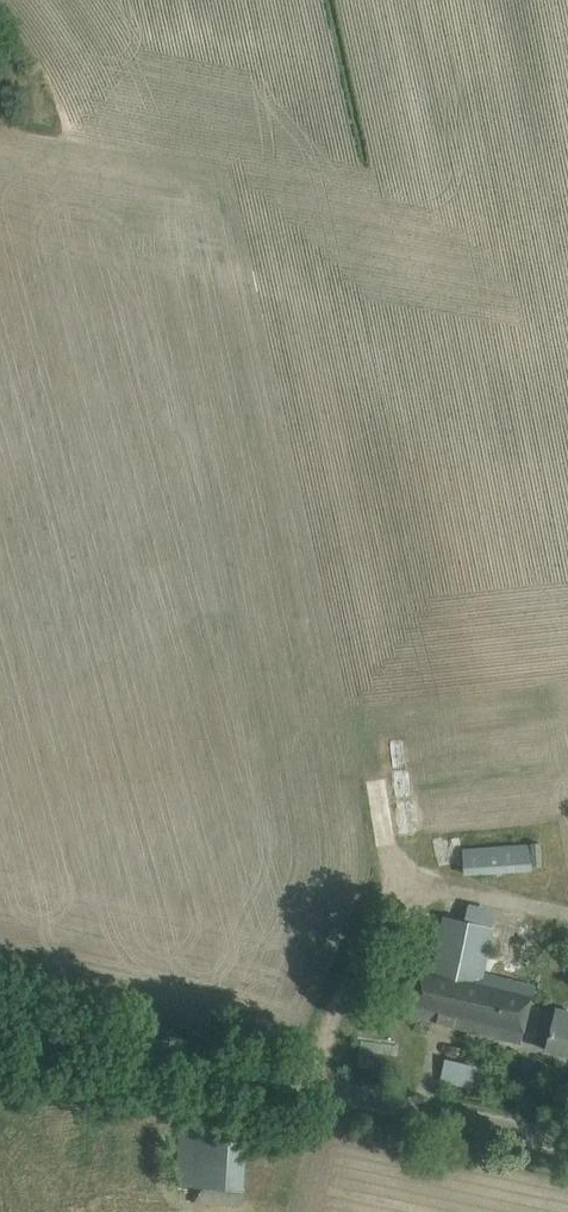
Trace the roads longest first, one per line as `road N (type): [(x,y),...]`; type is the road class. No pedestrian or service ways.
road 1 (unclassified): [(0,1007),(567,1133)]

